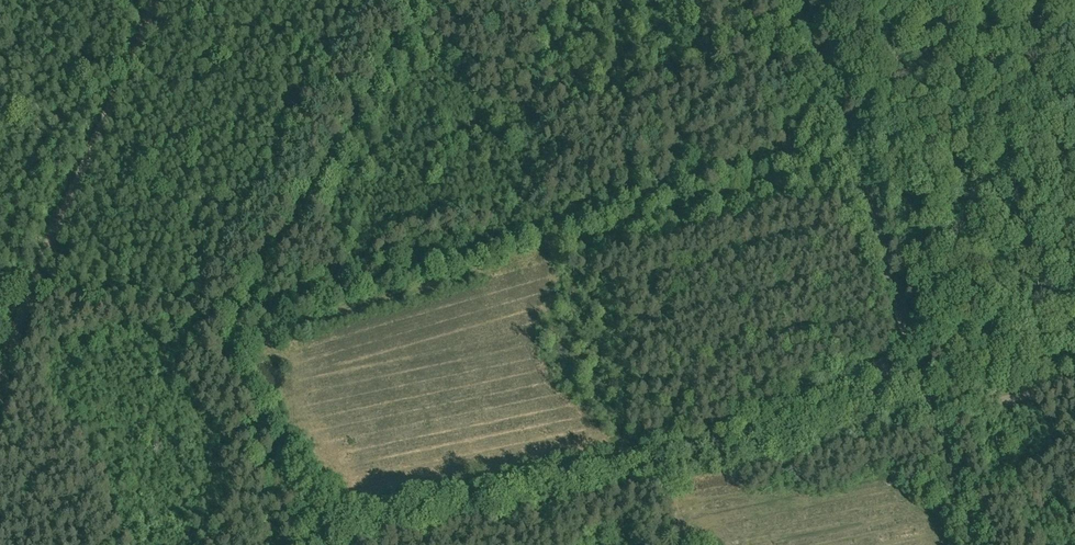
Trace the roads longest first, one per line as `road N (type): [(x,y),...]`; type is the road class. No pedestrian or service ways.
road 1 (unclassified): [(0,408),(30,272),(154,0)]
road 2 (tertiary): [(933,412),(792,0)]
road 3 (track): [(323,544),(654,470)]
road 4 (track): [(863,427),(654,470)]
road 5 (unclassified): [(1074,385),(933,412)]
road 6 (tertiary): [(979,544),(933,412)]

